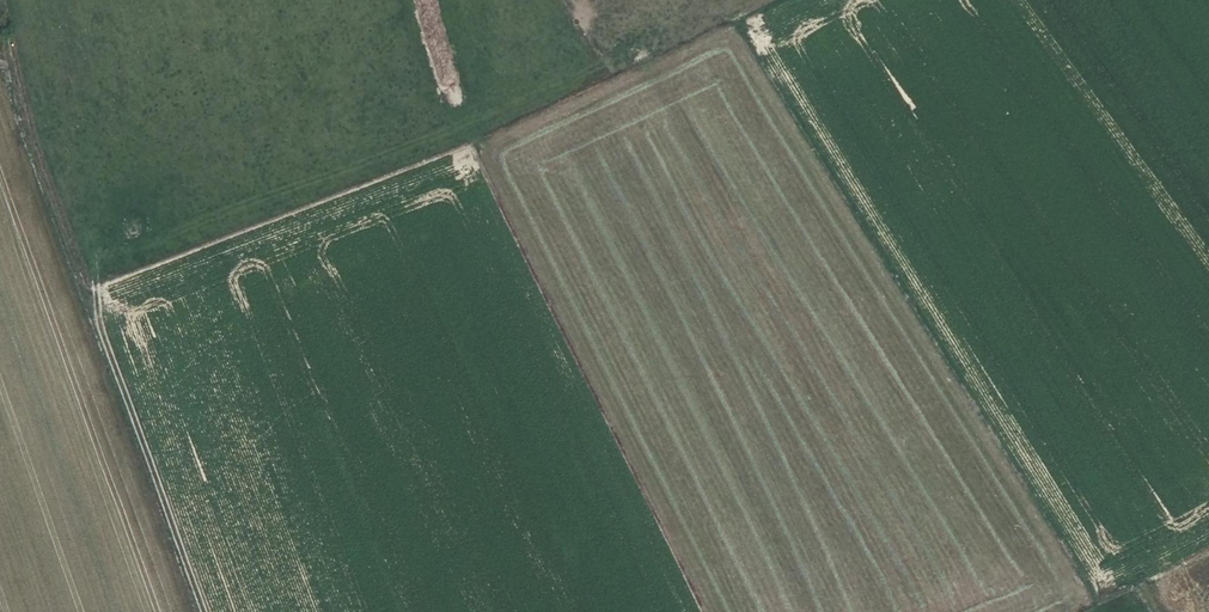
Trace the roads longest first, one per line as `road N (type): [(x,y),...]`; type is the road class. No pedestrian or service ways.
road 1 (track): [(205,611),(27,131),(0,1)]

